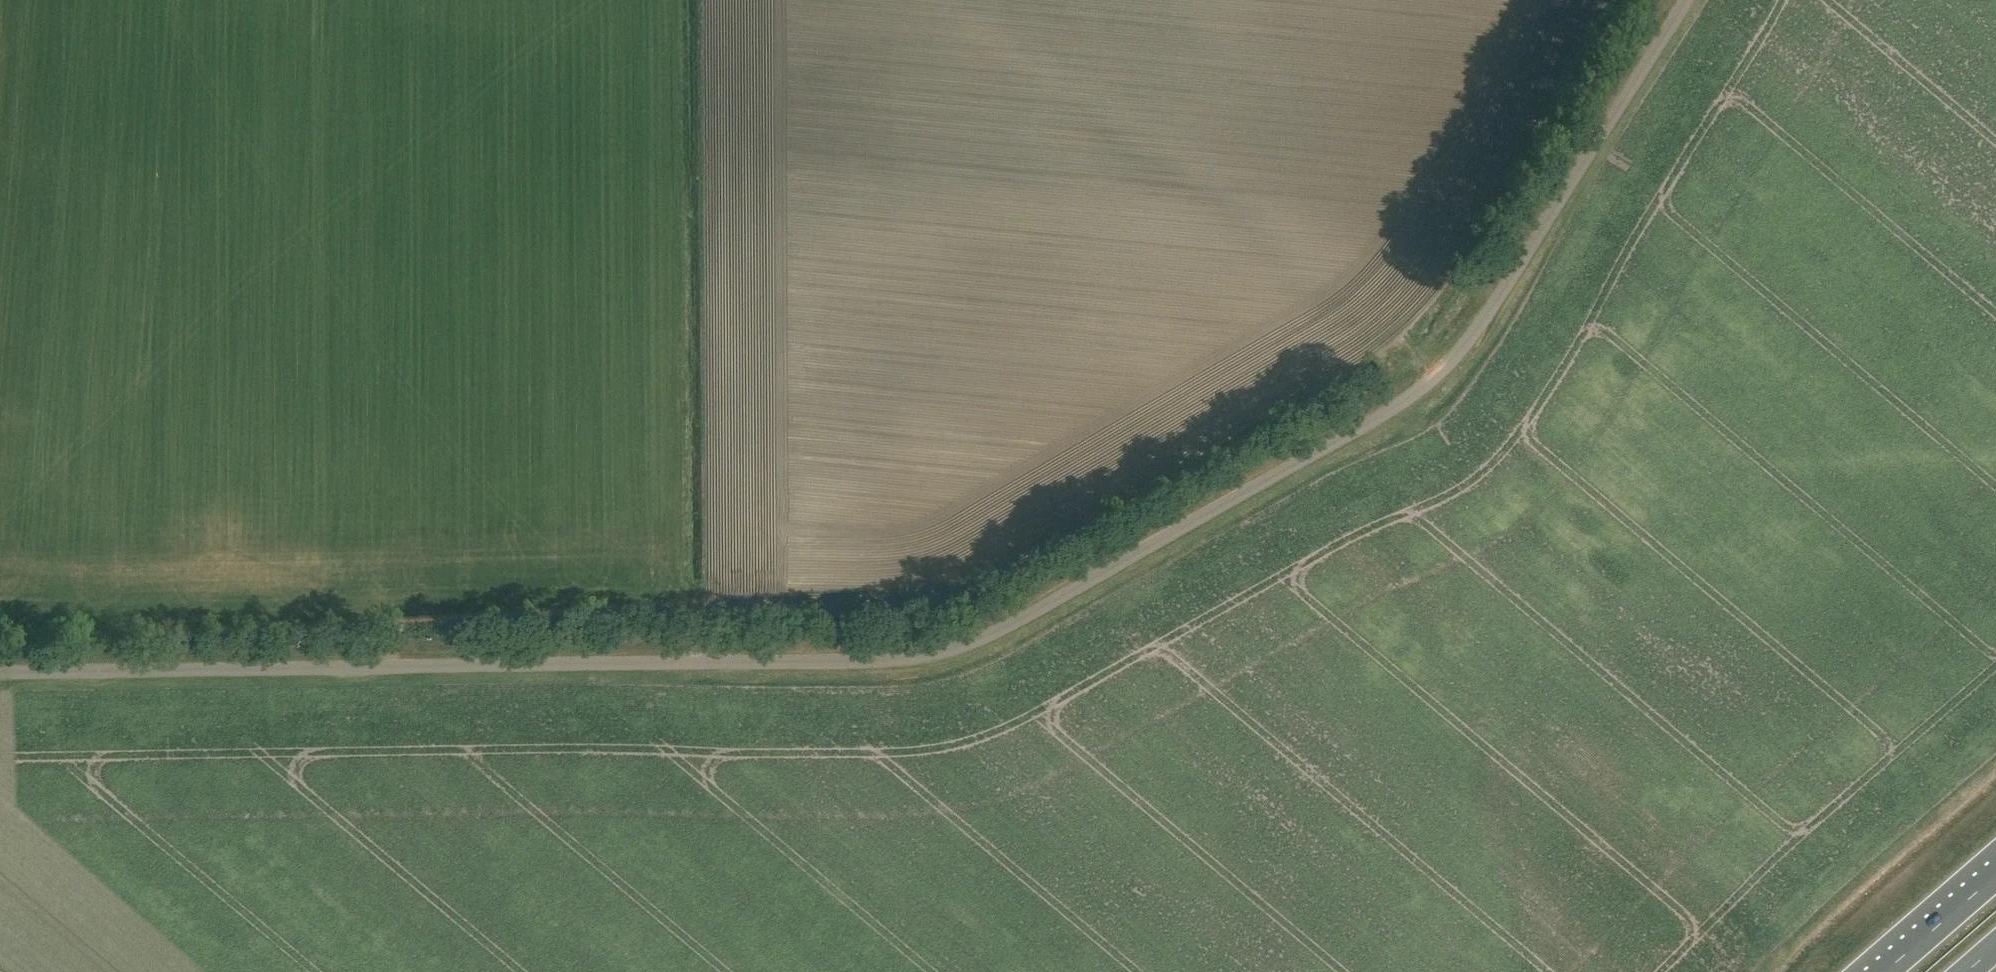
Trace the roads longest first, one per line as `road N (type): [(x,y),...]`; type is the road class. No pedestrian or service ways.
road 1 (unclassified): [(0,672),(919,659),(988,637),(1386,415),(1442,371),(1479,325),(1686,0)]
road 2 (trunk): [(1995,873),(1881,971)]

